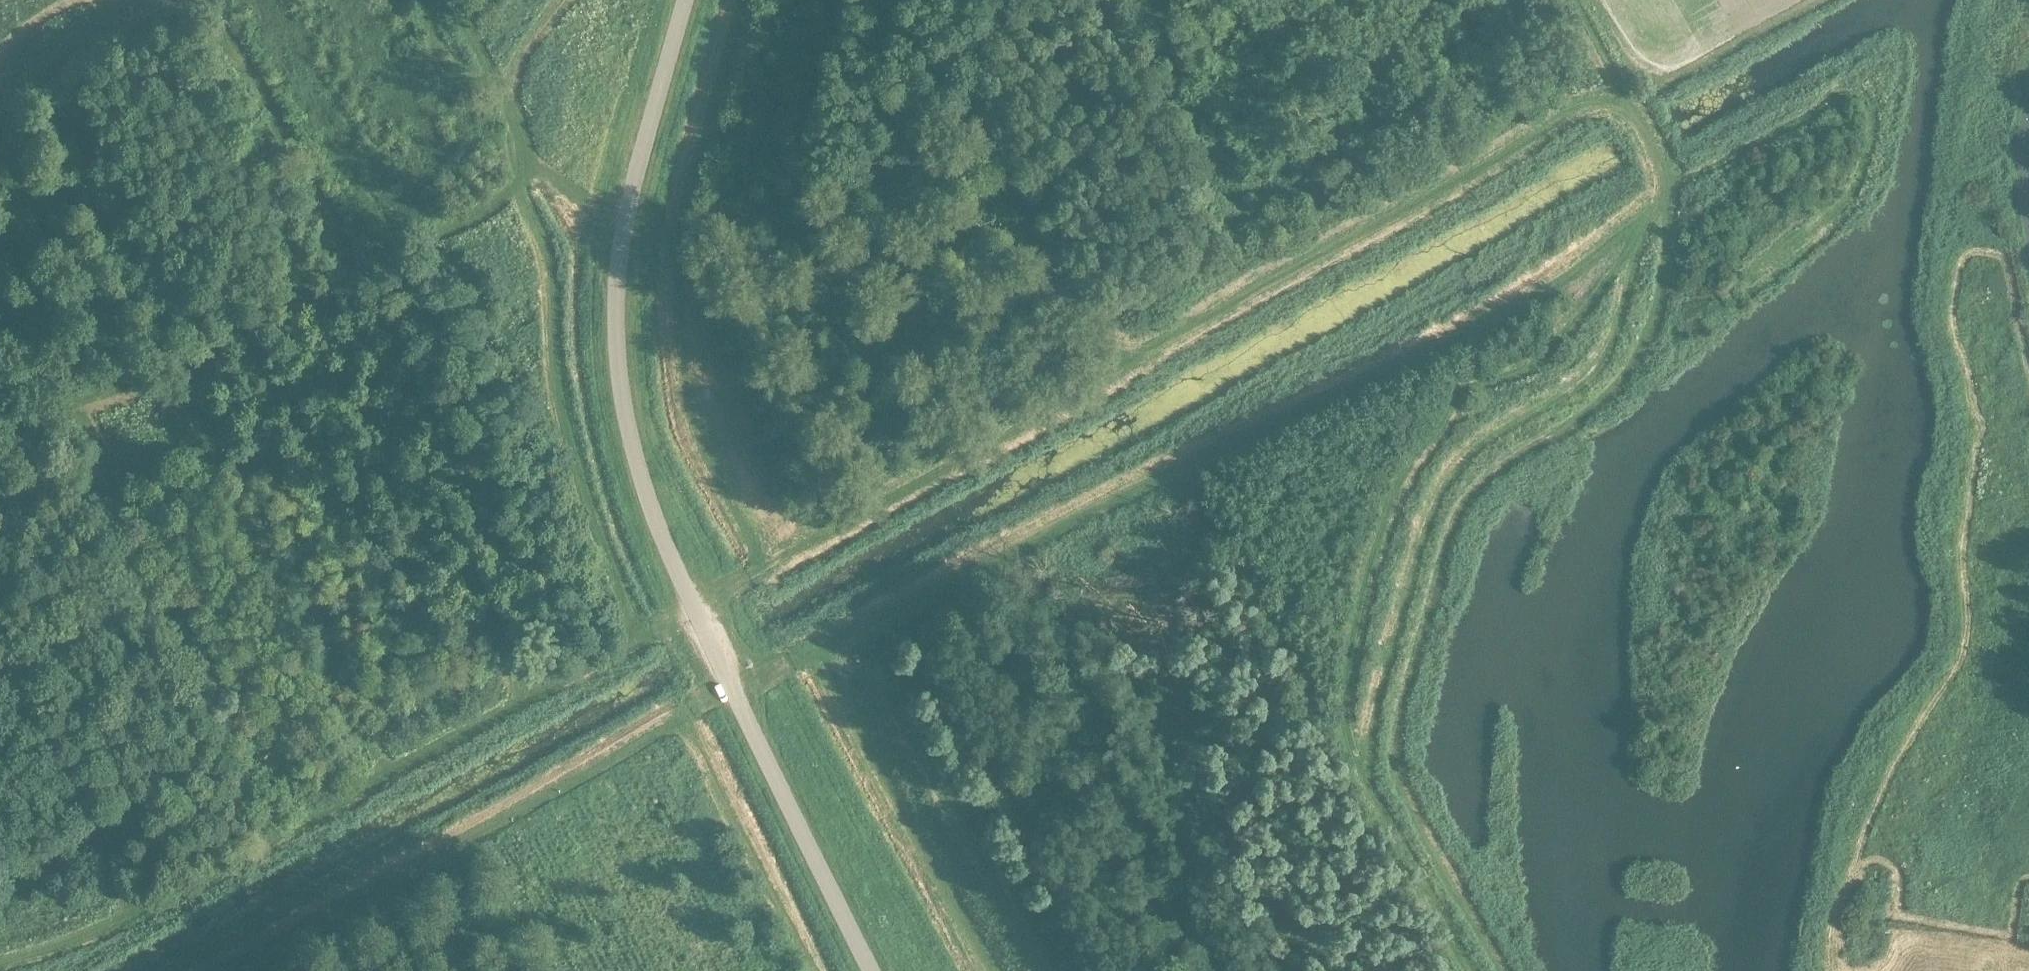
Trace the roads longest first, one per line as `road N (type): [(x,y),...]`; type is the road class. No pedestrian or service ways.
road 1 (unclassified): [(869,970),(689,608),(633,459),(616,366),(620,228),(682,0)]

